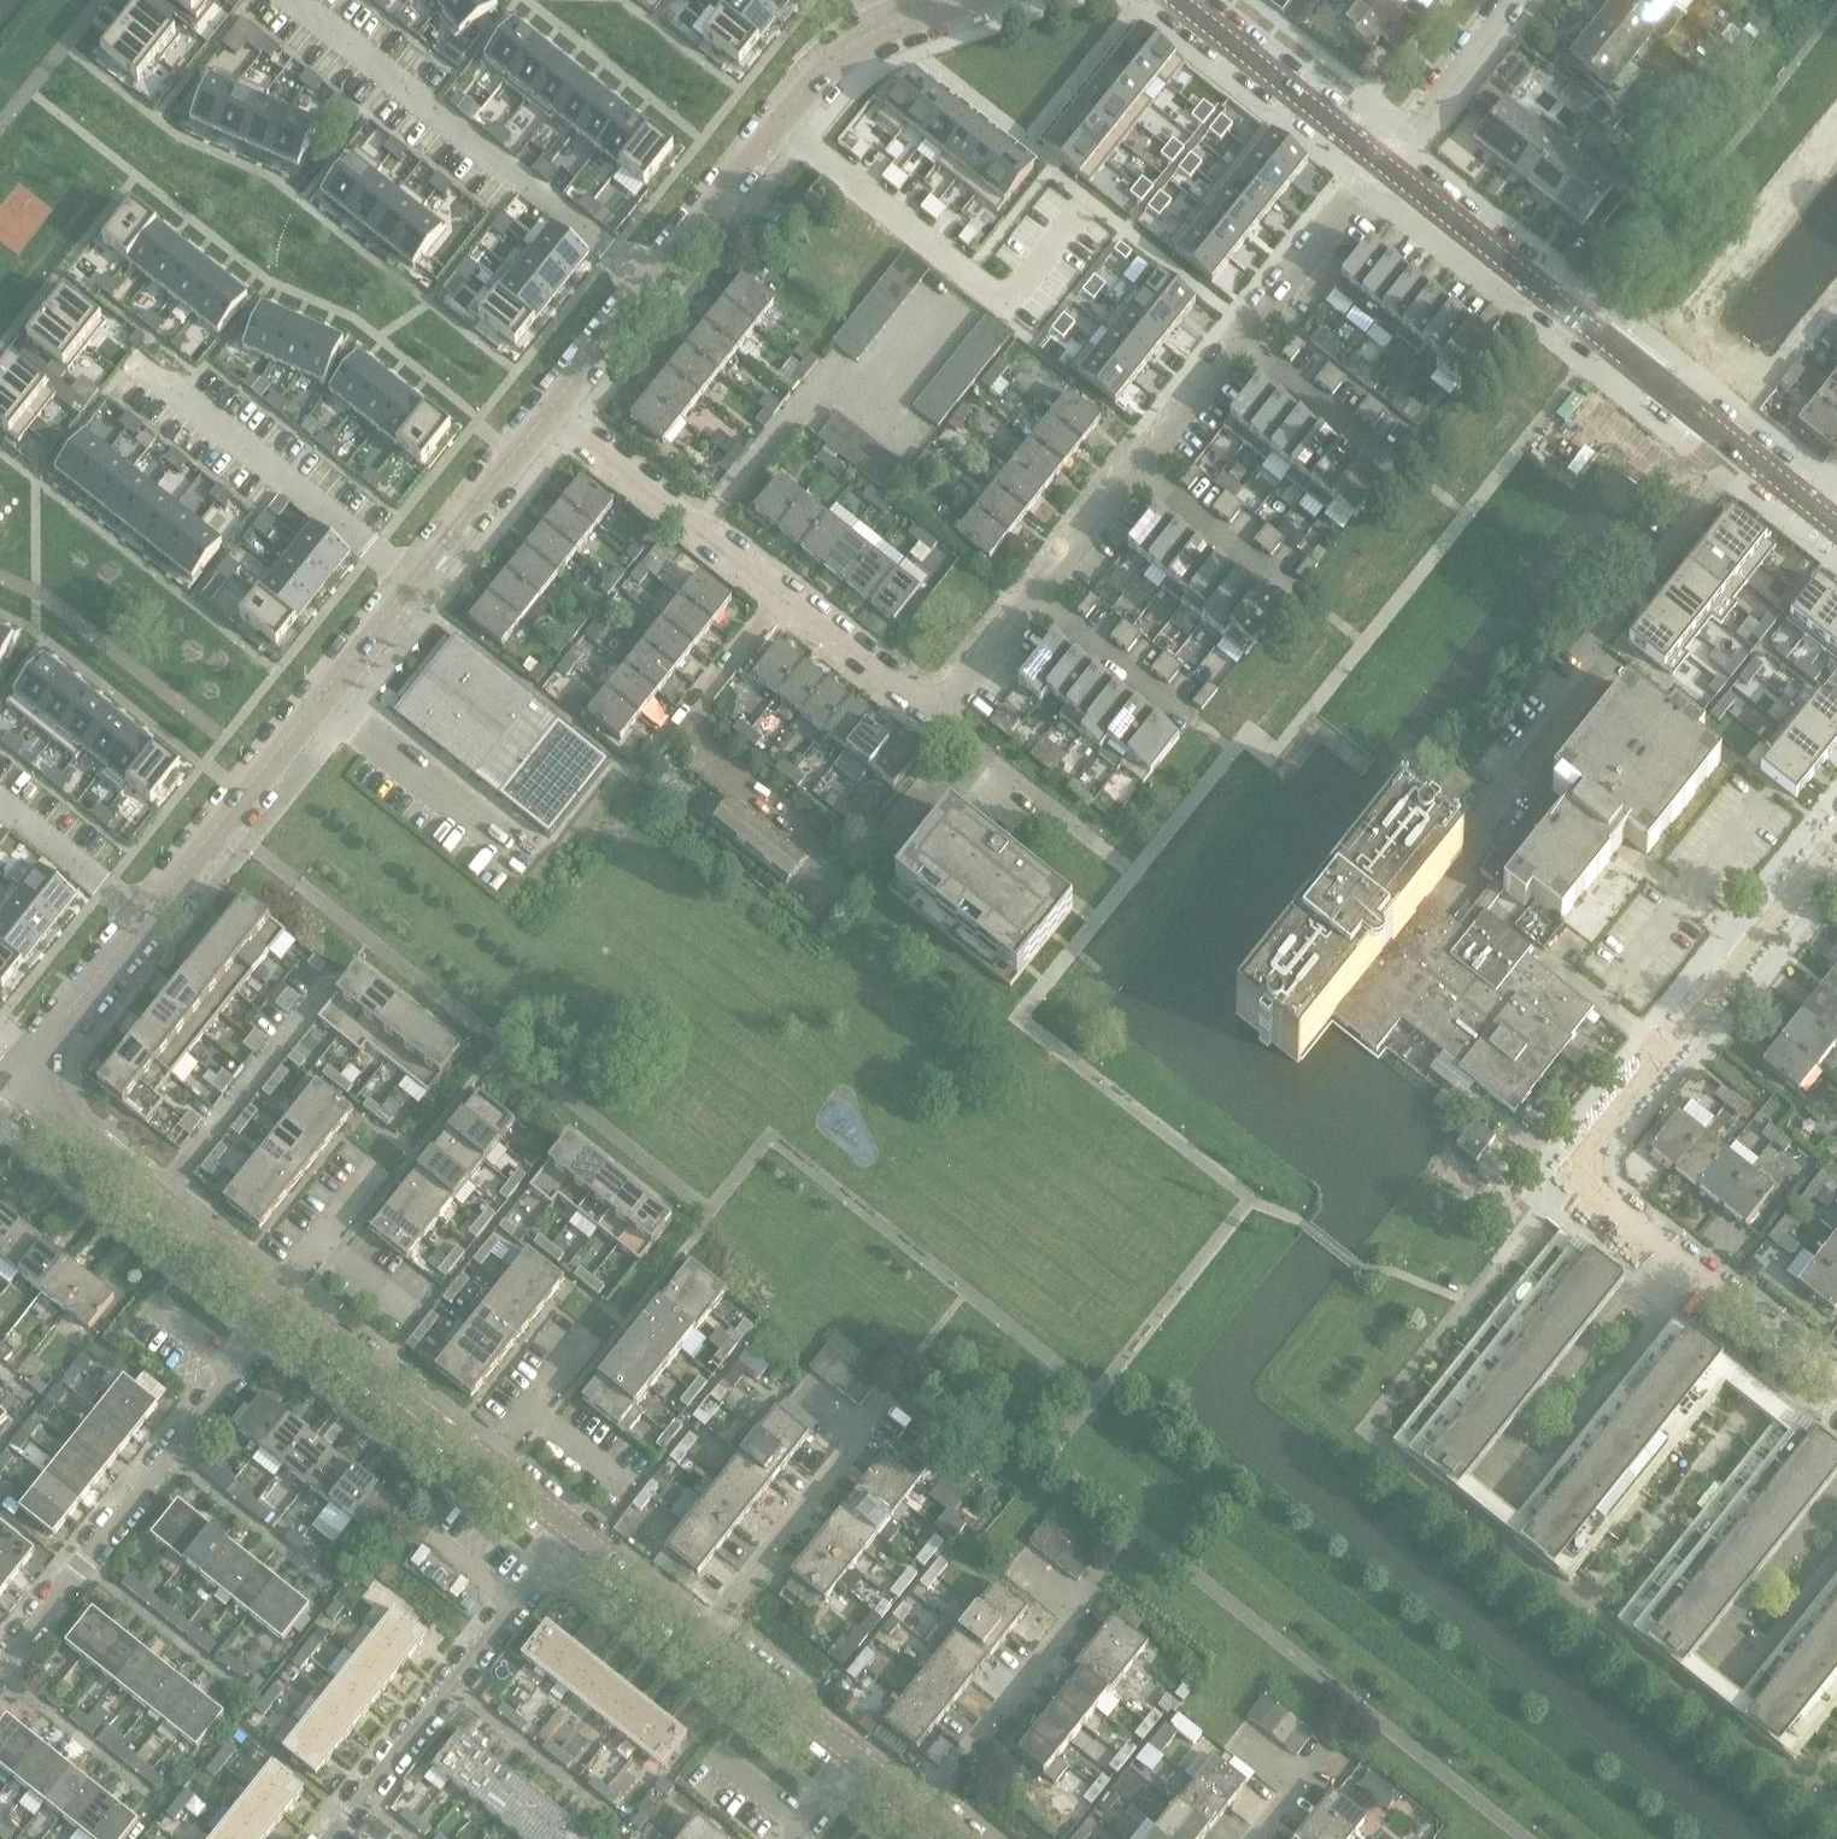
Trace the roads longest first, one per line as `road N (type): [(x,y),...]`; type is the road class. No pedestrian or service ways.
road 1 (residential): [(13,1080),(549,407)]
road 2 (residential): [(1836,1387),(1572,1176),(1836,845)]
road 3 (residential): [(549,407),(804,90),(891,23),(954,0)]
road 4 (residential): [(1836,524),(1382,160)]
road 5 (residential): [(0,1670),(290,1304)]
road 6 (residential): [(573,1530),(329,1838)]
road 7 (residential): [(573,1530),(290,1304)]
road 8 (residential): [(290,1304),(13,1080)]
road 9 (residential): [(786,594),(941,716),(1035,598)]
road 10 (residential): [(702,1634),(862,1434),(802,1390)]
road 11 (residential): [(923,1810),(1078,1610),(1019,1564)]
road 12 (residential): [(549,407),(786,594)]
road 13 (residential): [(1382,160),(1181,0)]
road 14 (residential): [(1238,342),(1382,160)]
road 15 (residential): [(1510,0),(1382,160)]
road 16 (residential): [(857,1756),(702,1634)]
road 17 (residential): [(1035,598),(1187,720)]
road 18 (residential): [(1238,342),(1390,462)]
road 19 (residential): [(1137,468),(1288,588)]
road 20 (residential): [(681,724),(786,594)]
road 21 (residential): [(702,1634),(573,1530)]
road 22 (residential): [(1035,598),(1137,468)]
road 23 (residential): [(1137,468),(1238,342)]
road 24 (residential): [(1256,1838),(1296,1789),(1233,1741)]

